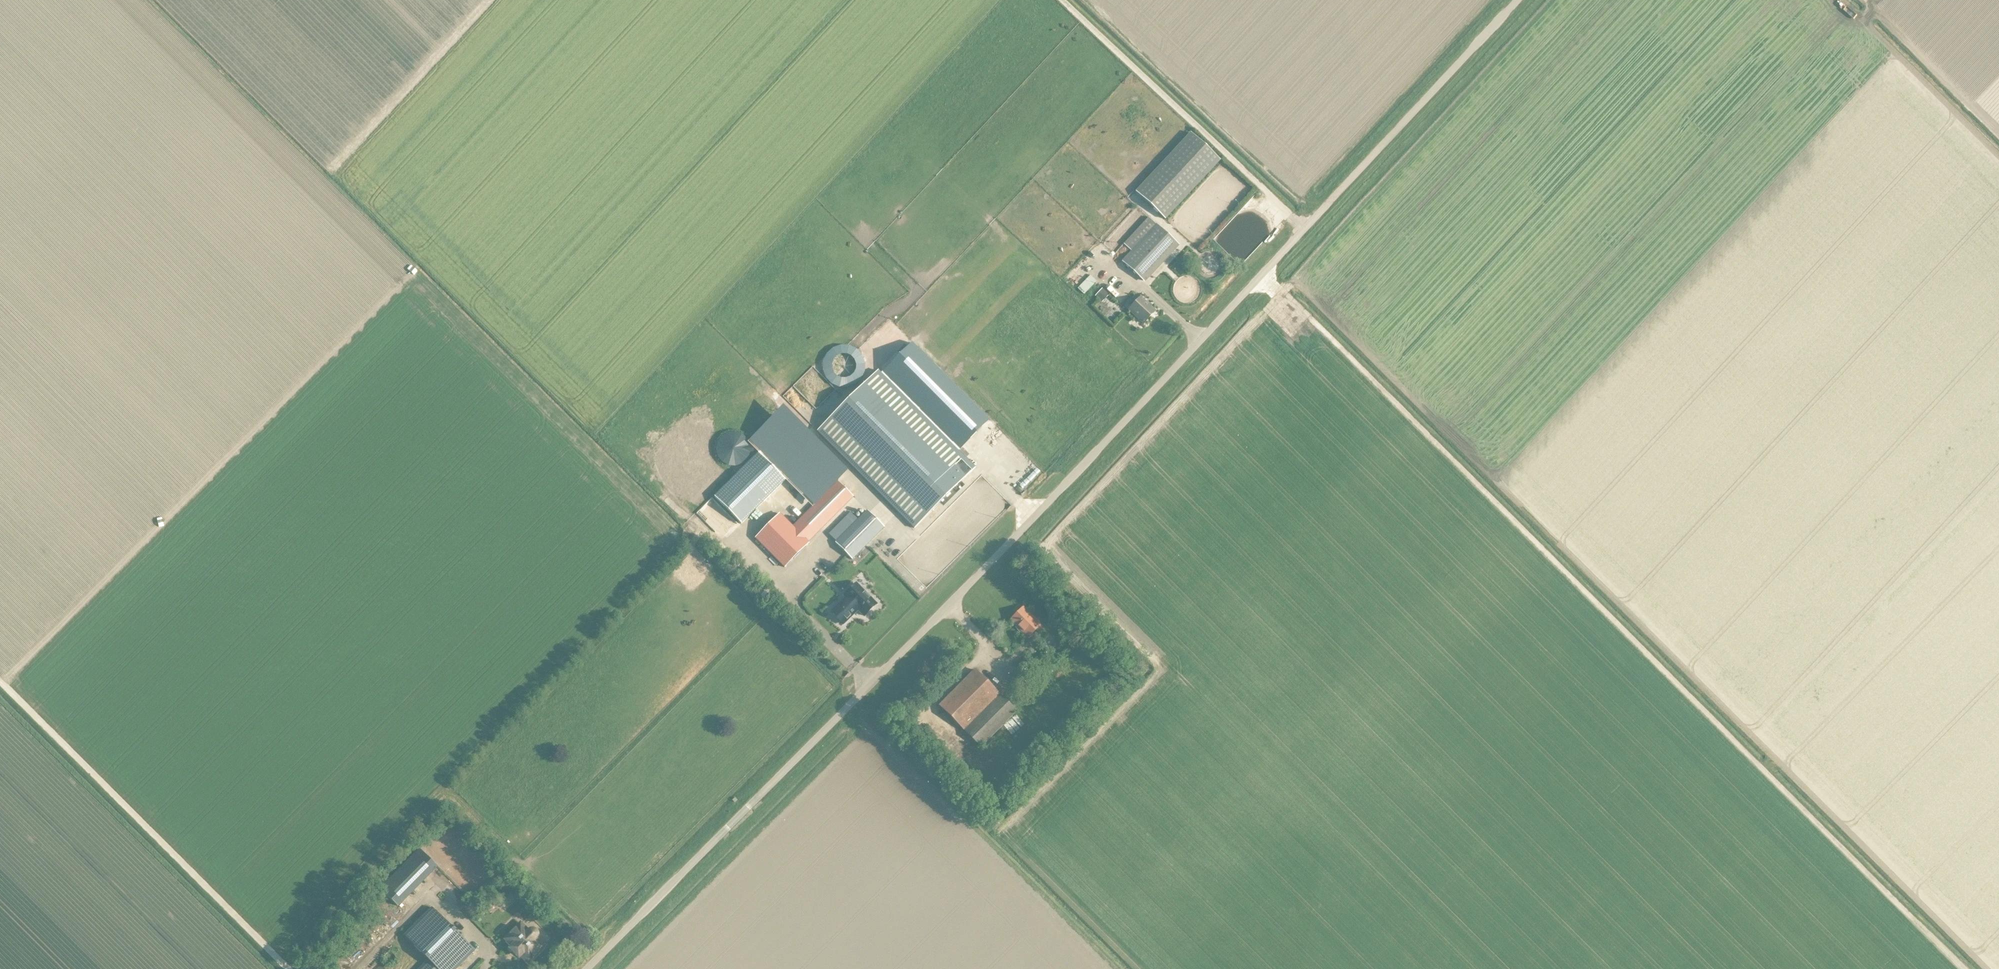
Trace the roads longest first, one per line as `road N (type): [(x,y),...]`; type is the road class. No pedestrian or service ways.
road 1 (unclassified): [(585,968),(808,752),(1516,0)]

